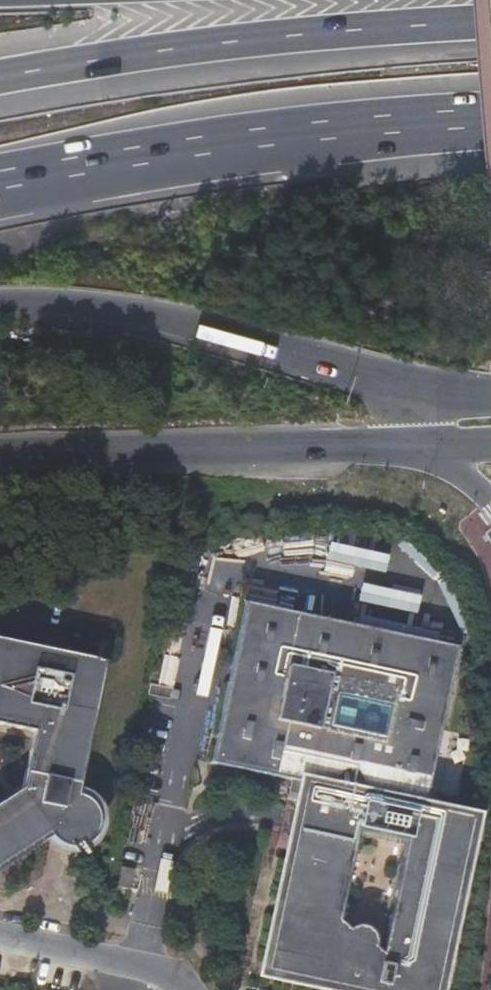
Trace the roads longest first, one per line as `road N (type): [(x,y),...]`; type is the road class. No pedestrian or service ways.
road 1 (motorway): [(0,190),(210,151),(490,120)]
road 2 (motorway): [(490,24),(198,48),(0,80)]
road 3 (motorway): [(0,458),(428,448)]
road 4 (trunk): [(0,307),(48,305),(175,323),(390,386)]
road 5 (unclassified): [(183,989),(141,968),(0,940)]

